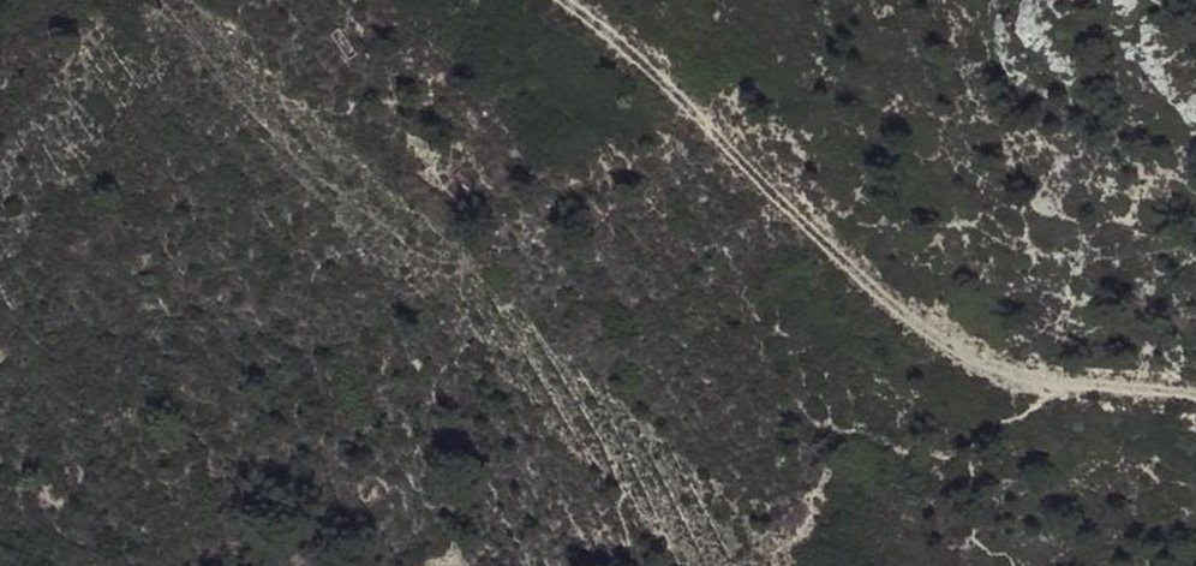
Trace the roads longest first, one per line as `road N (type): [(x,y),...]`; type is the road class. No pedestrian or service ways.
road 1 (track): [(552,0),(683,103),(952,348),(1025,378),(1195,405)]

